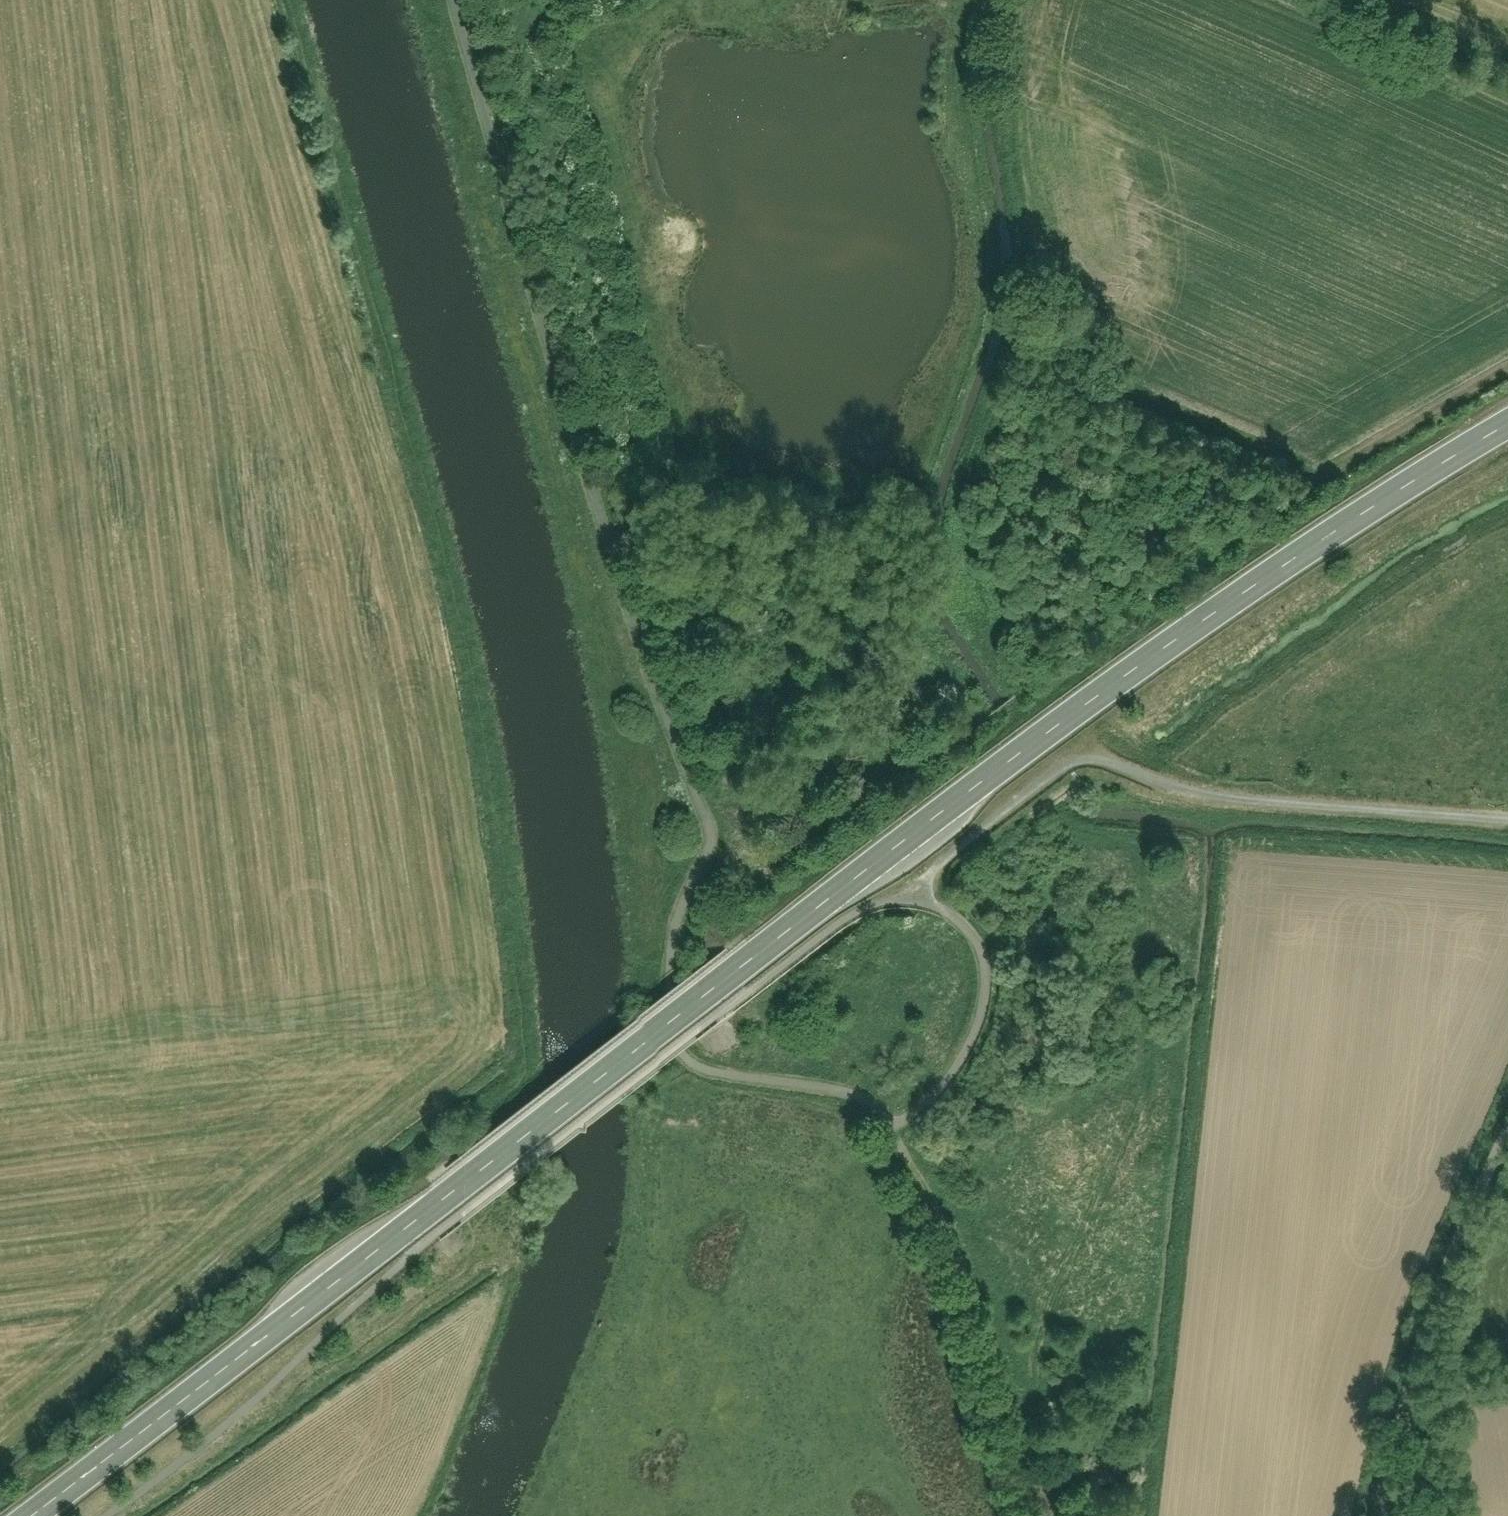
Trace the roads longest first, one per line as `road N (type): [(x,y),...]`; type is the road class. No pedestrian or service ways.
road 1 (primary): [(19,1515),(1146,654),(1507,425)]
road 2 (residential): [(1507,1128),(1436,1304),(1379,1515)]

